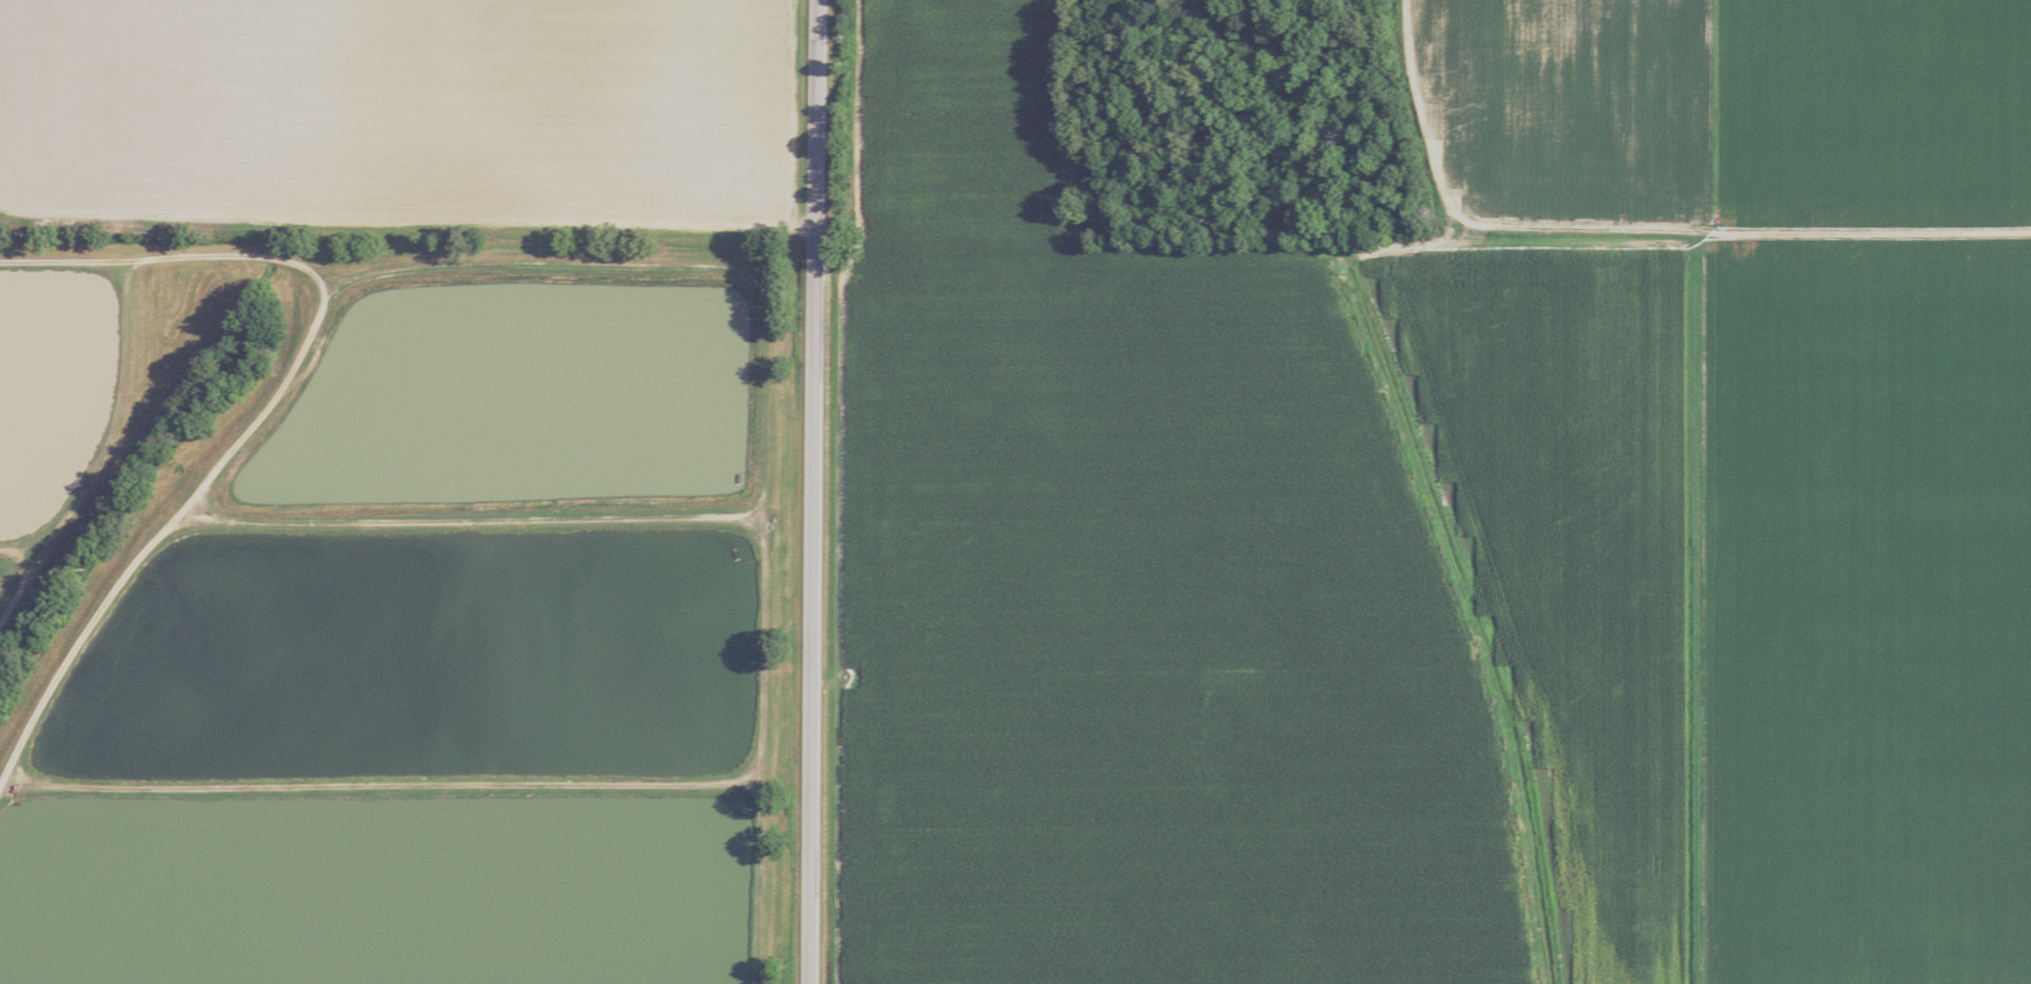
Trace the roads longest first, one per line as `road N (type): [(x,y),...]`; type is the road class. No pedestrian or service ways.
road 1 (secondary): [(807,983),(817,0)]

